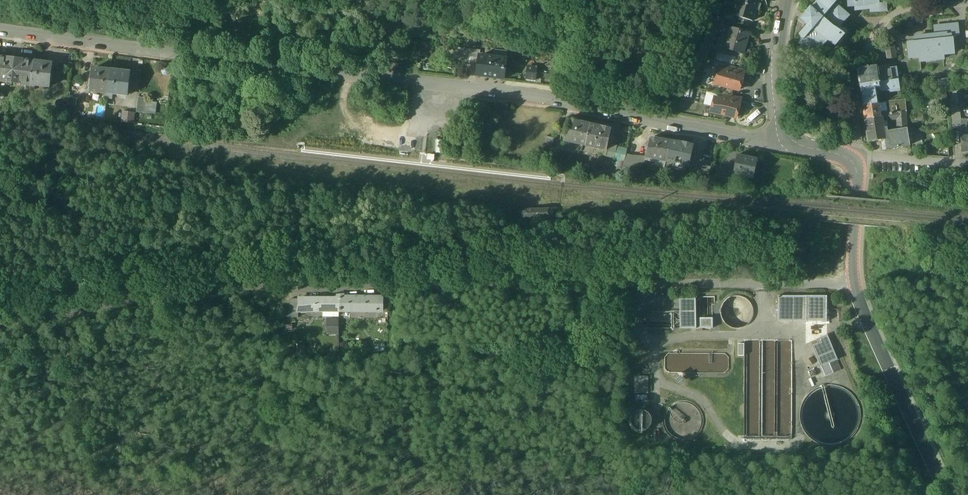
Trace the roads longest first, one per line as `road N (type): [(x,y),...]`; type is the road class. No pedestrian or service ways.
road 1 (residential): [(855,282),(207,286),(0,318)]
road 2 (track): [(761,282),(762,330),(803,331),(796,447),(744,447),(703,401),(656,382),(656,339),(741,335)]
road 3 (residential): [(0,30),(419,81)]
road 4 (residential): [(786,132),(753,138),(562,99),(419,81)]
road 5 (tertiary): [(855,282),(947,494)]
road 6 (tertiary): [(788,0),(777,75),(786,132)]
road 7 (track): [(346,73),(342,101),(355,126),(419,127)]
road 8 (tertiary): [(852,162),(855,282)]

